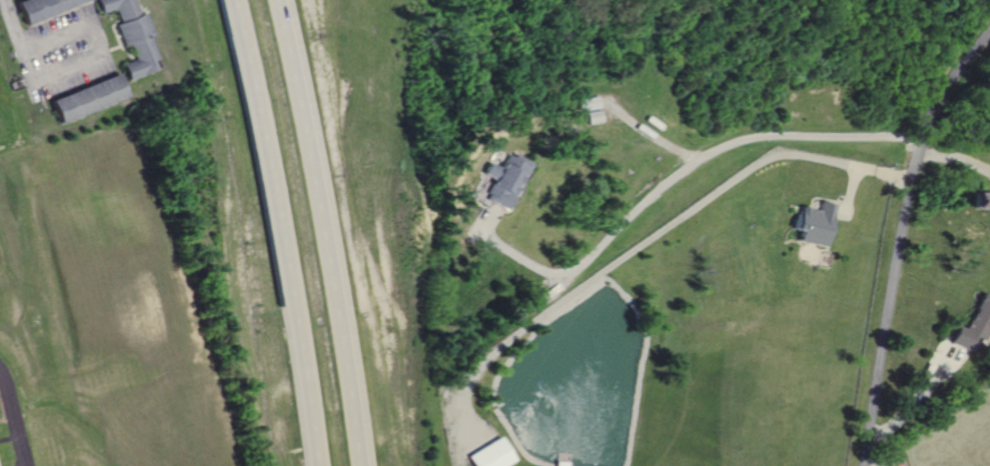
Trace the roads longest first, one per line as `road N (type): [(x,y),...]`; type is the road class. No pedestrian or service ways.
road 1 (trunk): [(237,0),(297,286),(323,465)]
road 2 (trunk): [(364,465),(321,192),(279,0)]
road 3 (residential): [(989,29),(933,109),(921,140),(865,465)]

